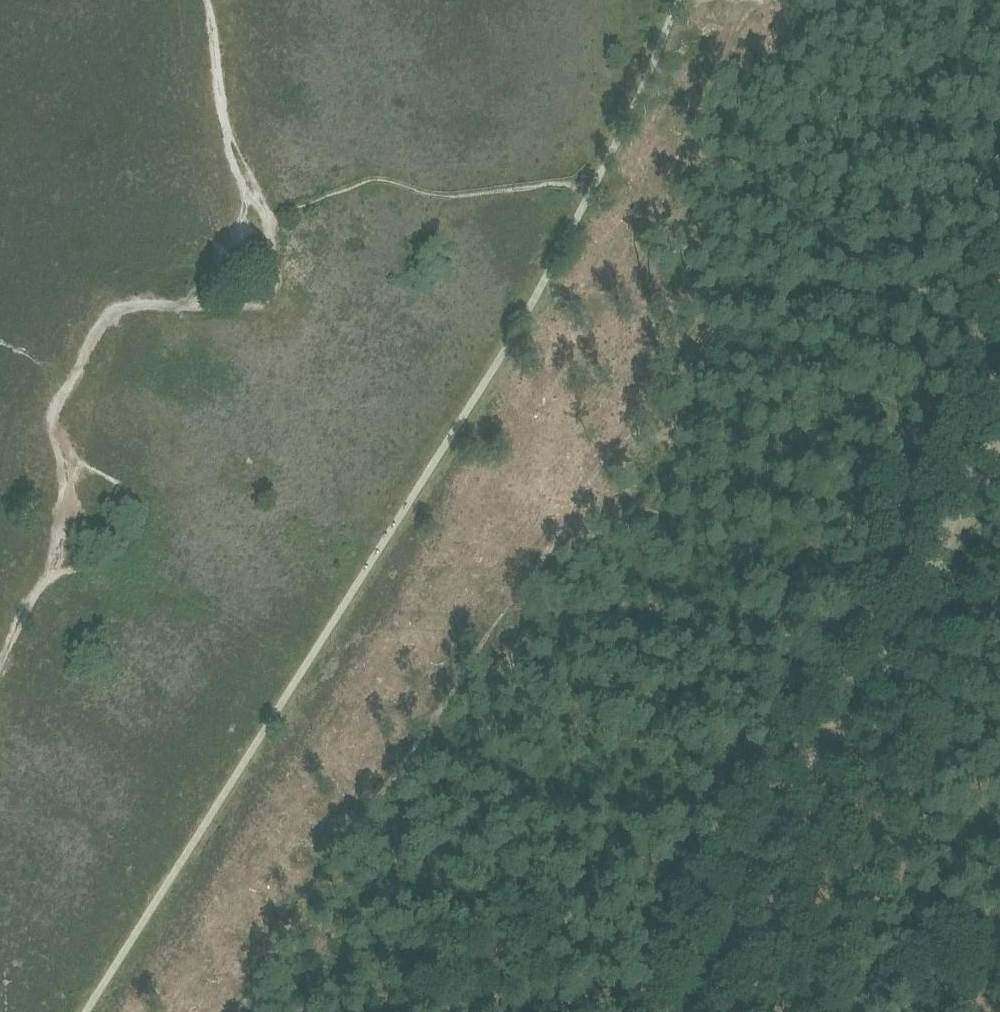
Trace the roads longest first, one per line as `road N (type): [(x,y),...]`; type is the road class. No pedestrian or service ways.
road 1 (track): [(695,1011),(778,819),(999,455)]

